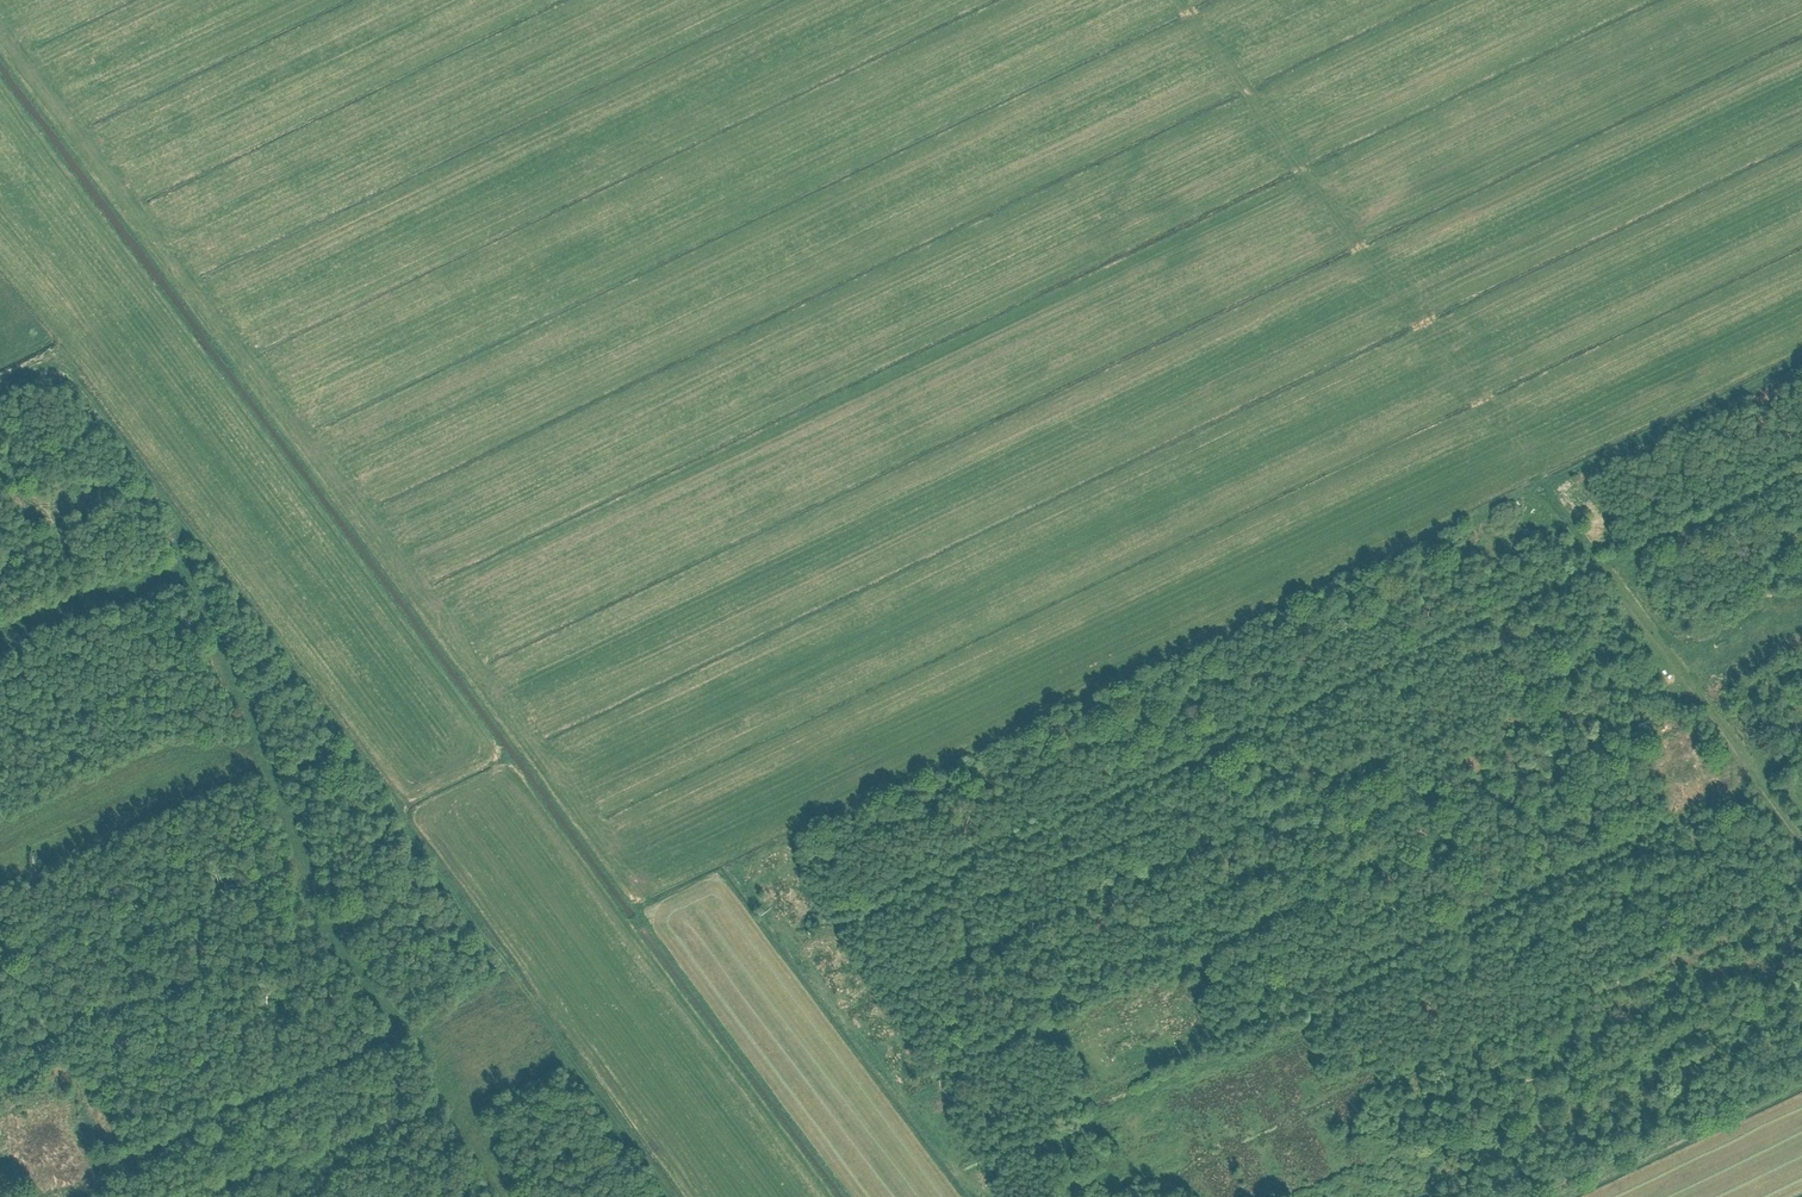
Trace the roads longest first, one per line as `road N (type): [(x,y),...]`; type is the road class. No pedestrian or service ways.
road 1 (track): [(1181,0),(1801,832)]

